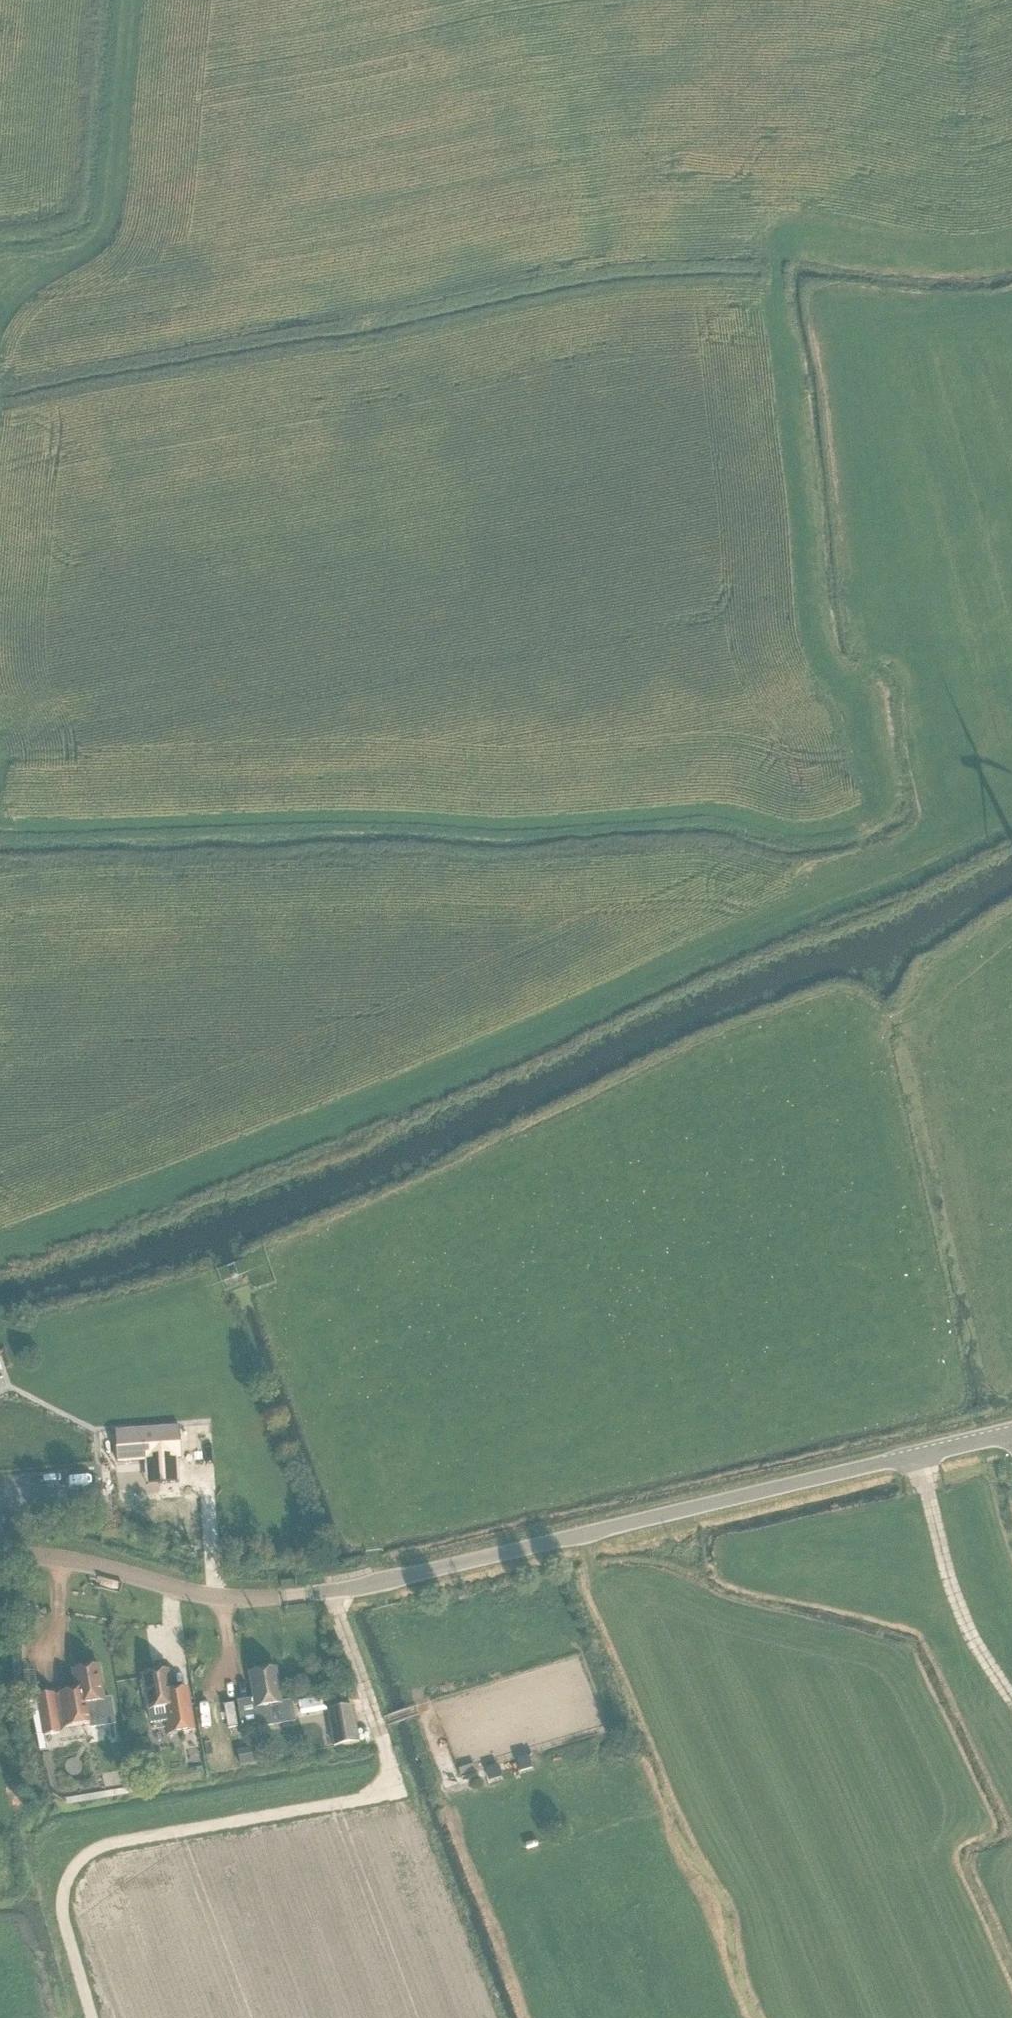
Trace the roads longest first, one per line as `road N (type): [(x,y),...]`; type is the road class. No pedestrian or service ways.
road 1 (tertiary): [(0,1557),(90,1562),(201,1594),(298,1594),(1011,1433)]
road 2 (track): [(378,1723),(393,1782),(385,1794),(105,1844),(82,1858),(62,1909),(92,2017)]

